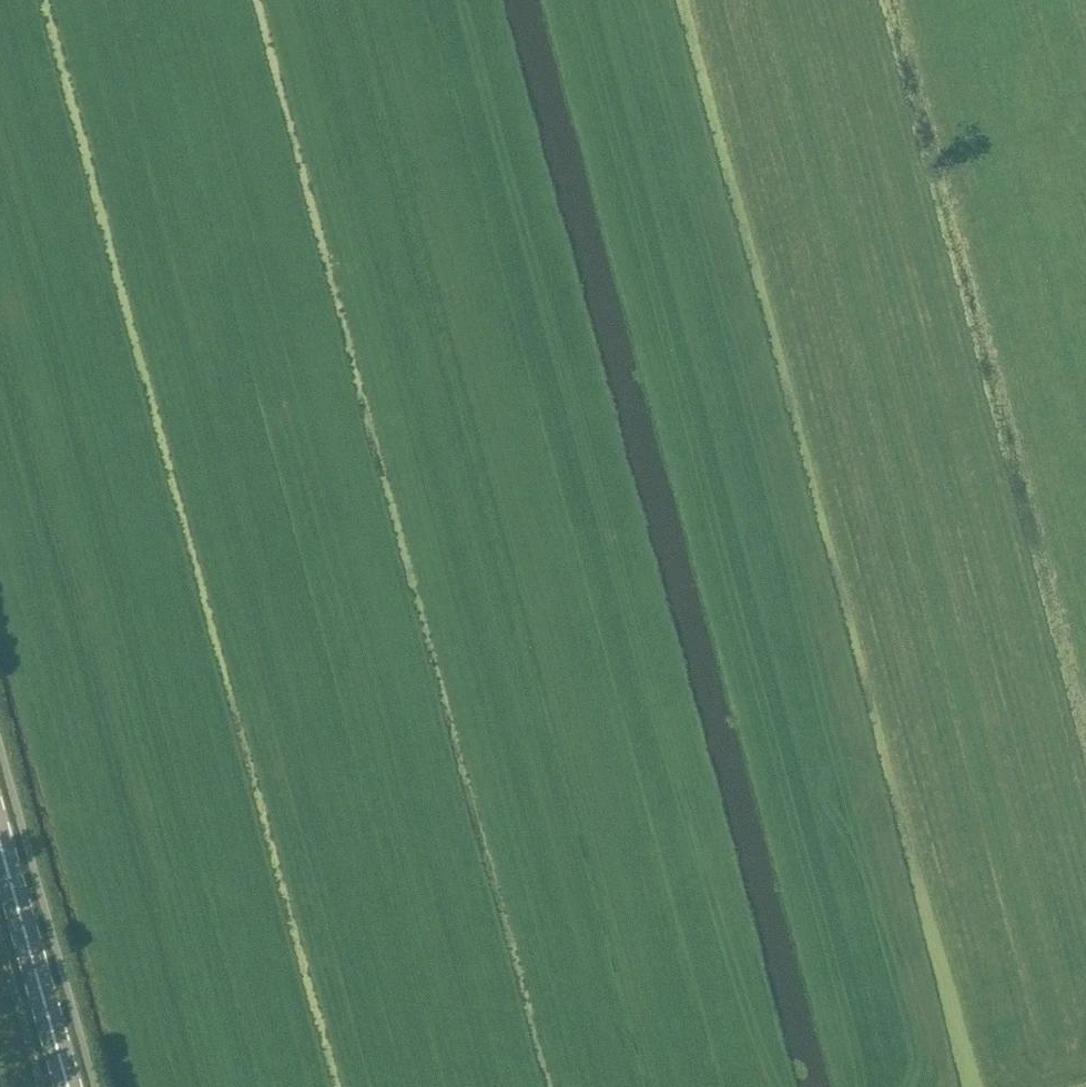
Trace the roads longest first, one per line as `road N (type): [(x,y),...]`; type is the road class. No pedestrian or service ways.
road 1 (tertiary): [(68,1086),(0,843)]

